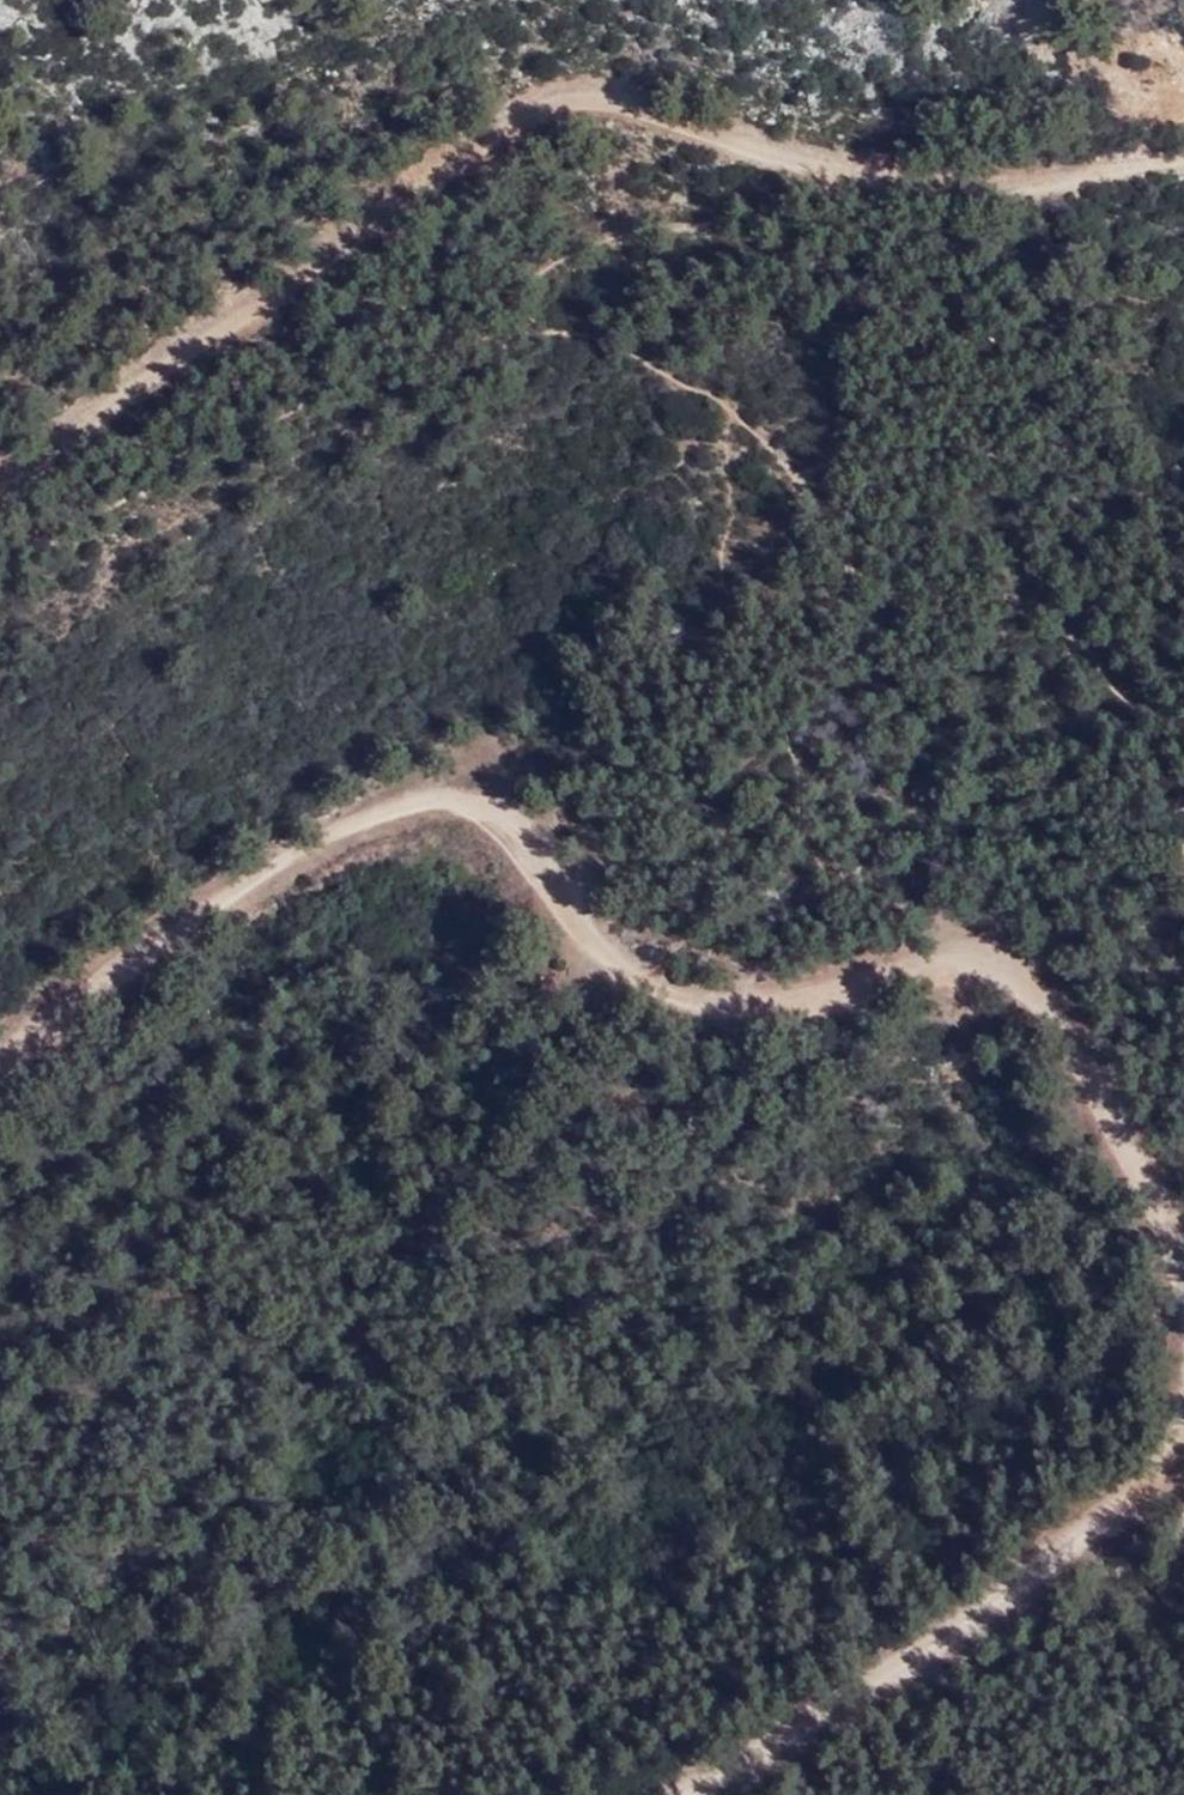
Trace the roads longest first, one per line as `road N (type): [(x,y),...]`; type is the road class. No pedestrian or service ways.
road 1 (track): [(0,1078),(333,850),(416,816),(490,806),(541,847),(585,927),(669,994),(771,1006),(918,964),(1013,973),(1062,1026),(1183,1269)]
road 2 (track): [(1183,166),(1038,188),(873,176),(587,90),(517,111),(289,294),(0,483)]
road 3 (track): [(1183,1432),(1127,1506),(1005,1597),(697,1794)]

